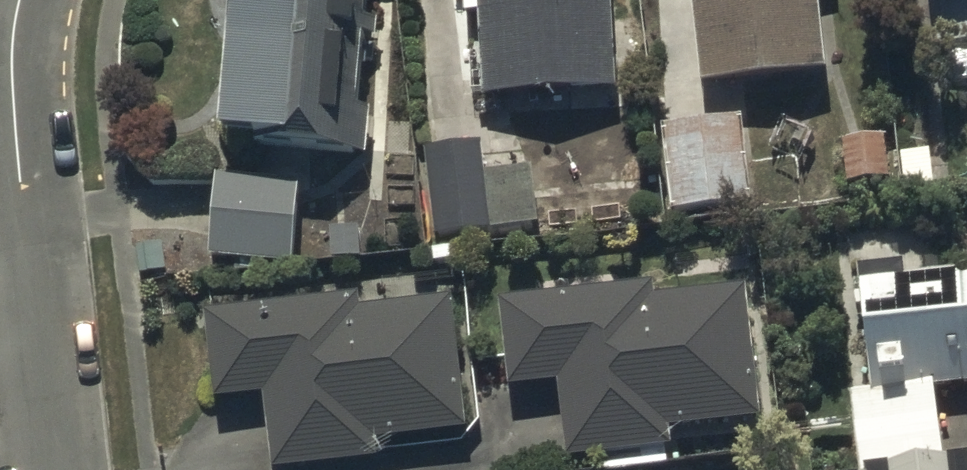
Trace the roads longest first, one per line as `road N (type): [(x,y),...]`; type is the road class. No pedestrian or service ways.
road 1 (residential): [(20,0),(10,61),(54,469)]

